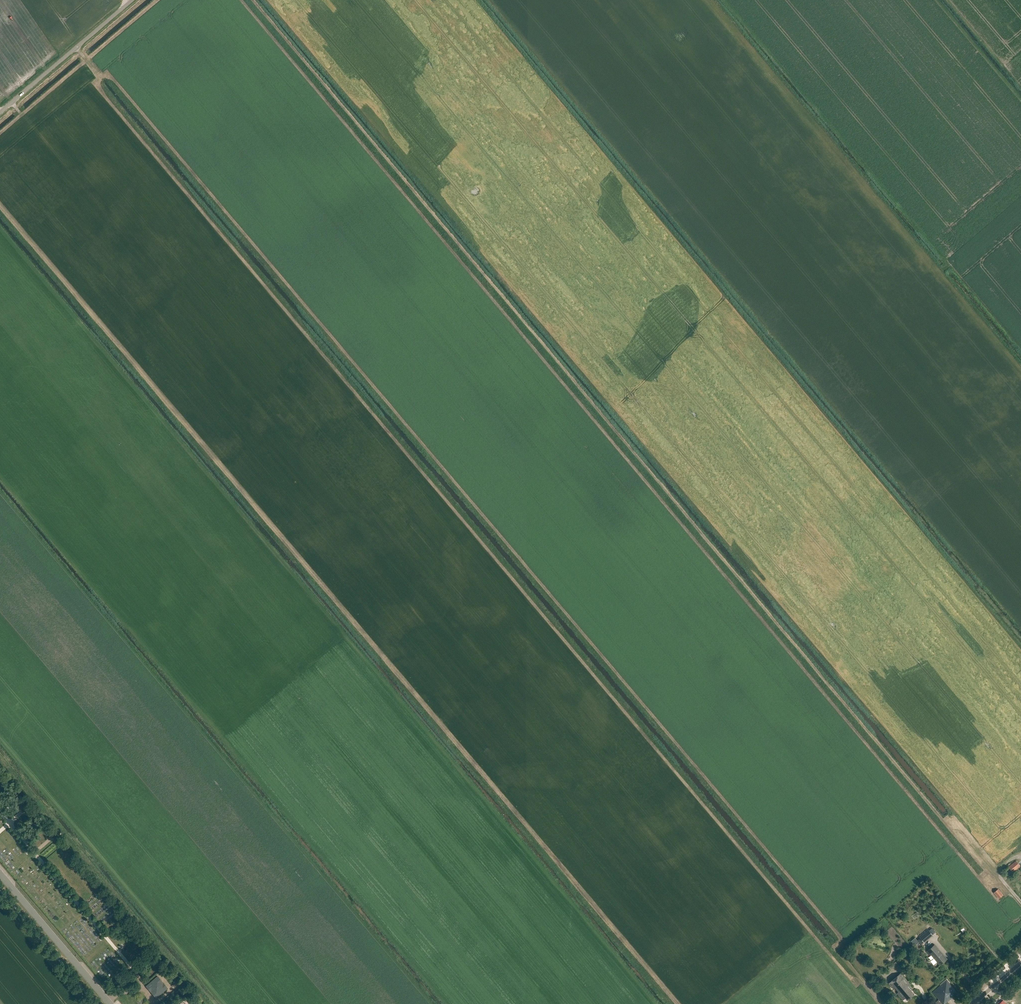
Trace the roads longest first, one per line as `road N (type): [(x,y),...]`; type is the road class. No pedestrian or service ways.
road 1 (unclassified): [(0,112),(132,0)]
road 2 (tertiary): [(110,1003),(0,874)]

